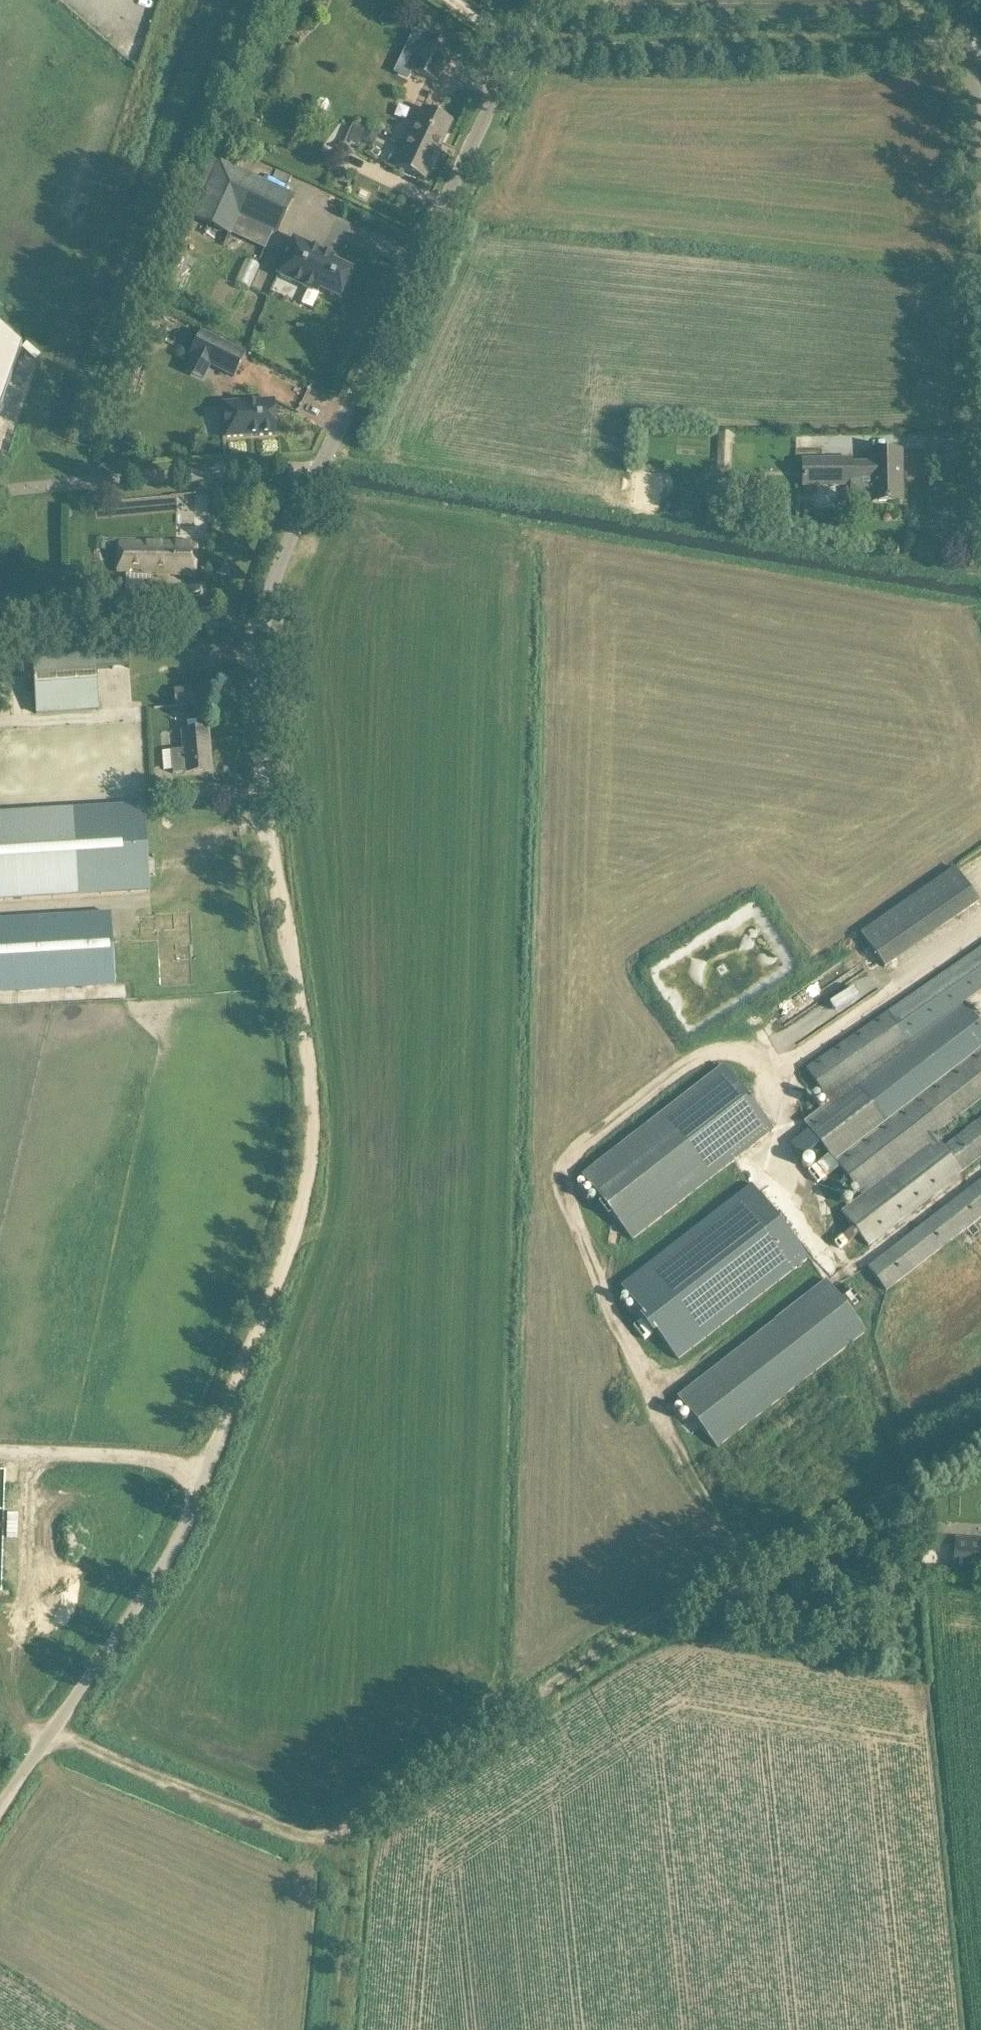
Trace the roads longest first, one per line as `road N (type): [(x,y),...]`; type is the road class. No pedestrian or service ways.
road 1 (unclassified): [(0,1807),(161,1567),(204,1477),(305,1188),(309,1064),(266,839),(261,768),(264,637),(317,474),(531,0)]
road 2 (track): [(327,1840),(607,1652),(980,1451)]
road 3 (track): [(52,1732),(280,1834),(327,1840),(347,1866),(332,2029)]
road 4 (track): [(512,43),(964,42),(980,49)]
road 5 (unclassified): [(980,196),(959,0)]

